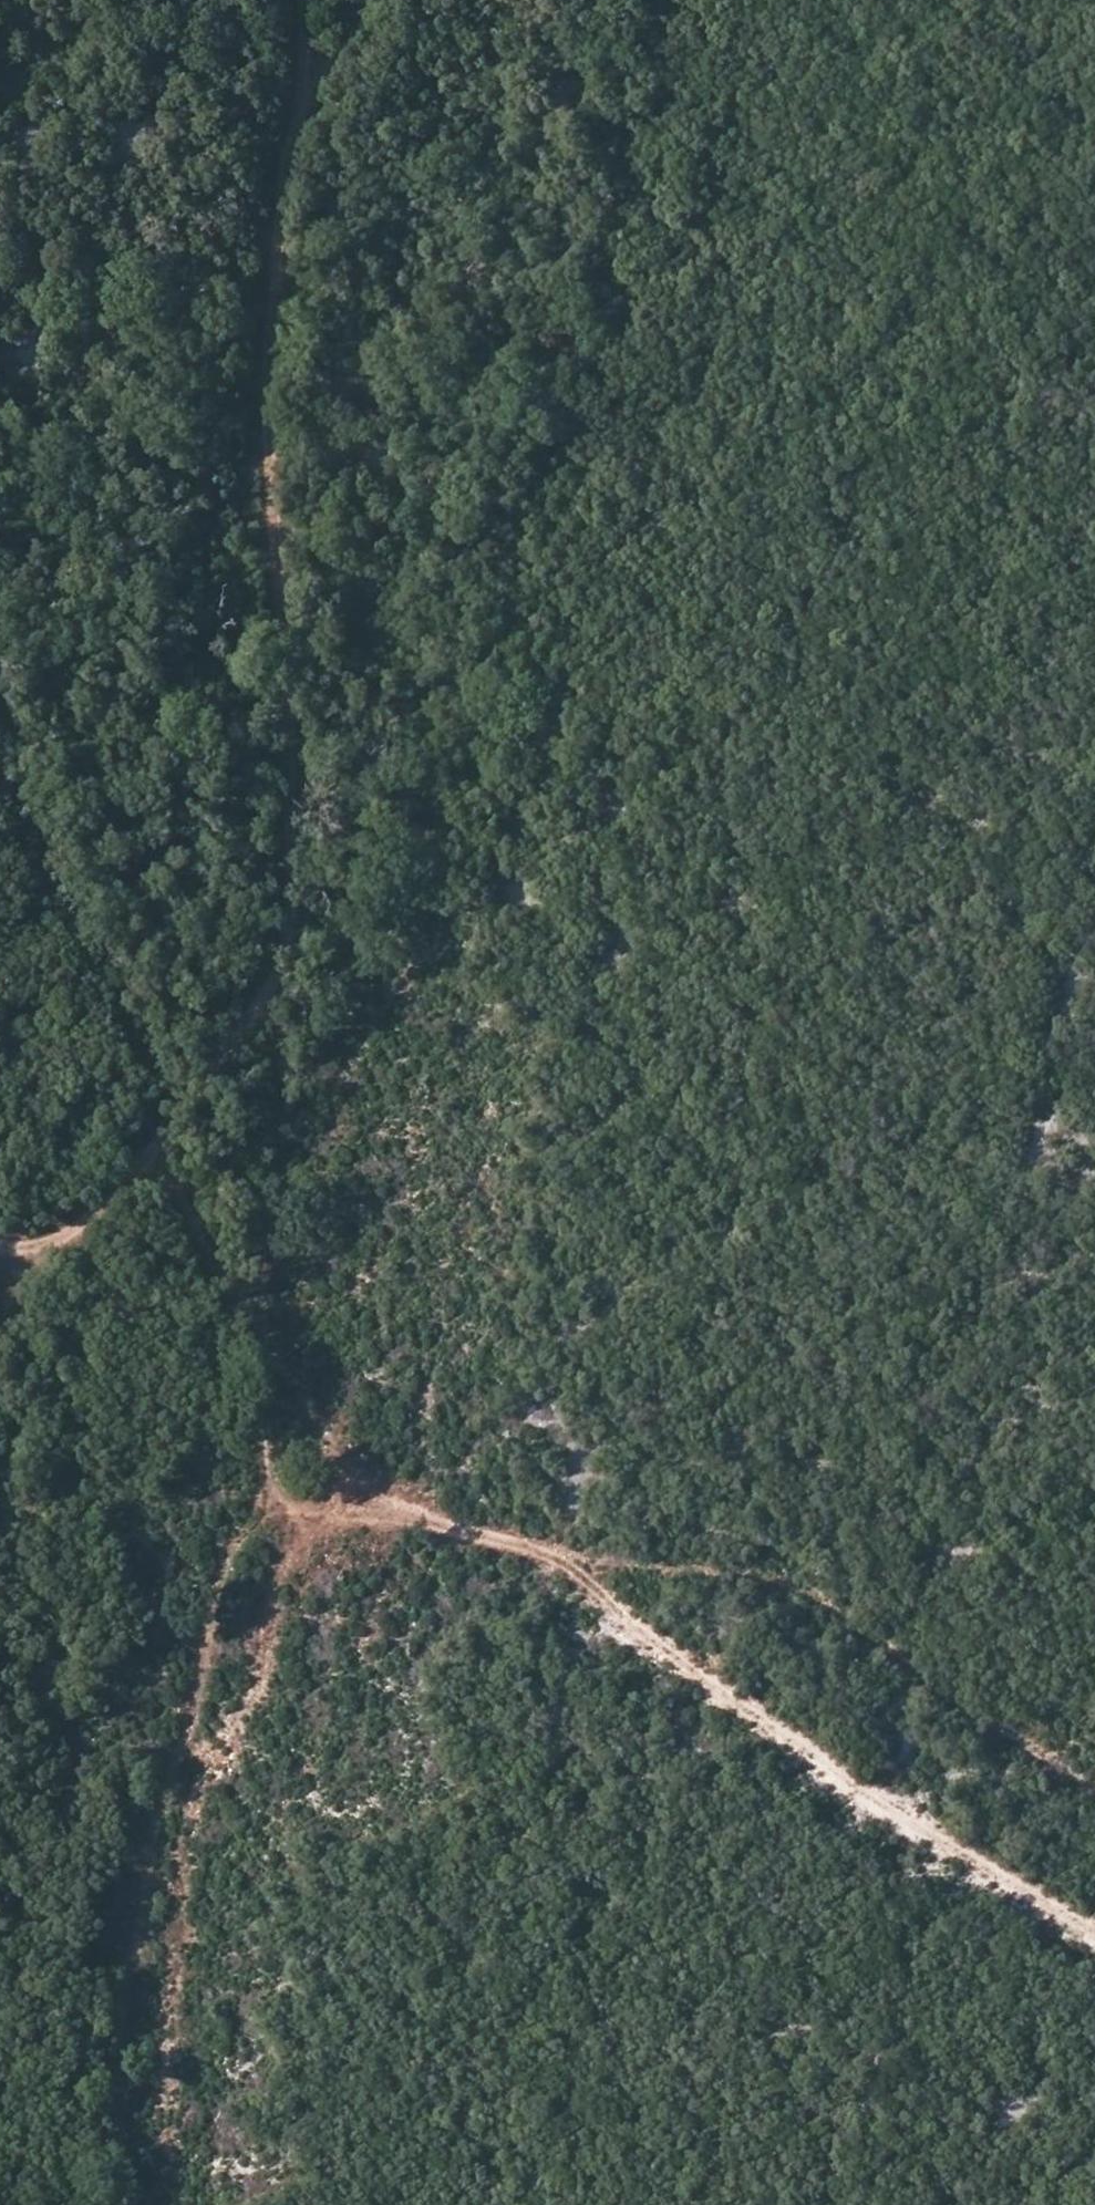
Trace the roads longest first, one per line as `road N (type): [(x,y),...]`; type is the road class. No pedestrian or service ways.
road 1 (track): [(0,1237),(27,1250),(137,1194),(215,1066),(258,908),(258,544),(222,401),(358,0)]

